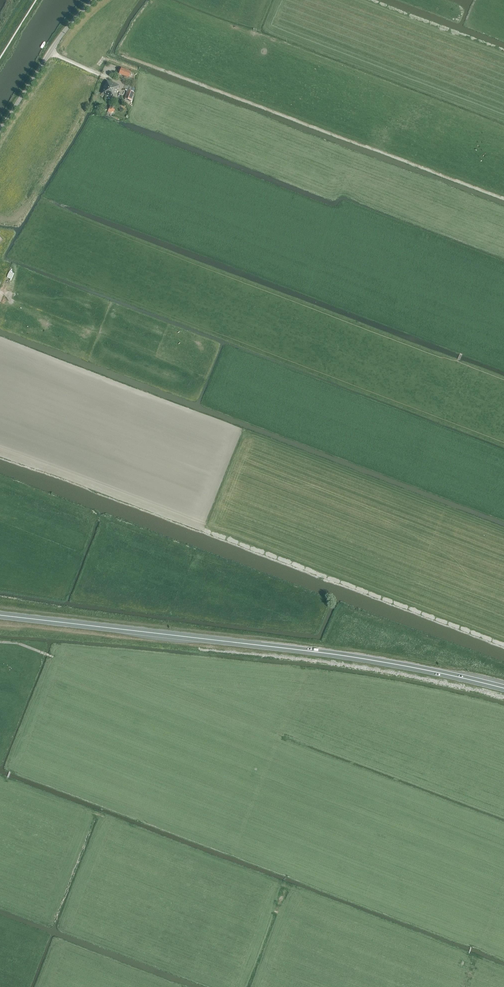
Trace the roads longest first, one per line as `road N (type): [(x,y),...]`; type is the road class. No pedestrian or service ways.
road 1 (trunk): [(503,688),(323,653),(0,616)]
road 2 (unclassified): [(0,129),(94,0)]

